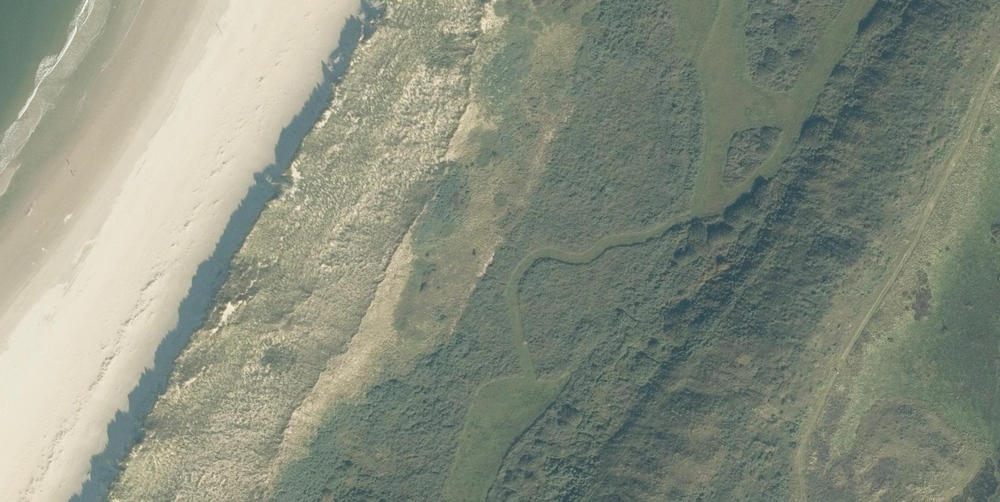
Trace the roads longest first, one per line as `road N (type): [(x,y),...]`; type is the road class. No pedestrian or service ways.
road 1 (track): [(999,53),(893,273),(834,360),(806,438),(803,501)]

